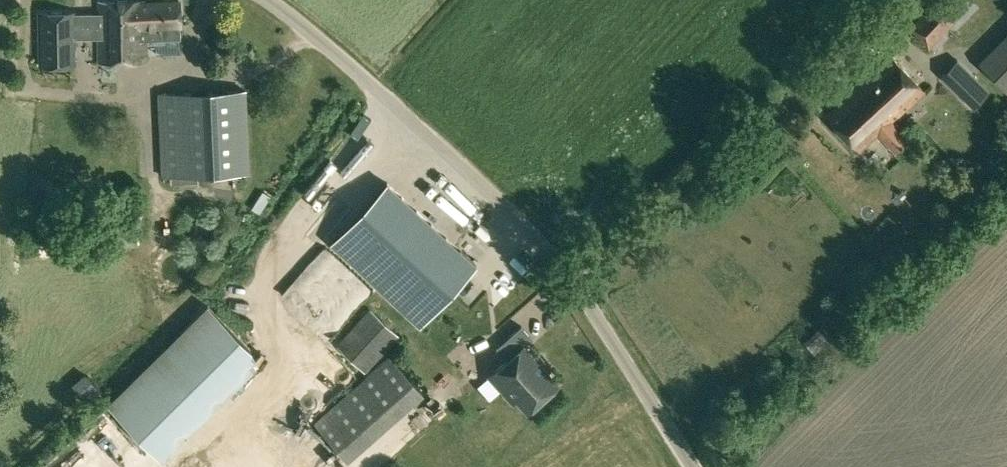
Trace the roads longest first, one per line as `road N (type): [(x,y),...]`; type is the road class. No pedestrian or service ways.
road 1 (unclassified): [(691,466),(557,259),(521,218),(267,0)]

